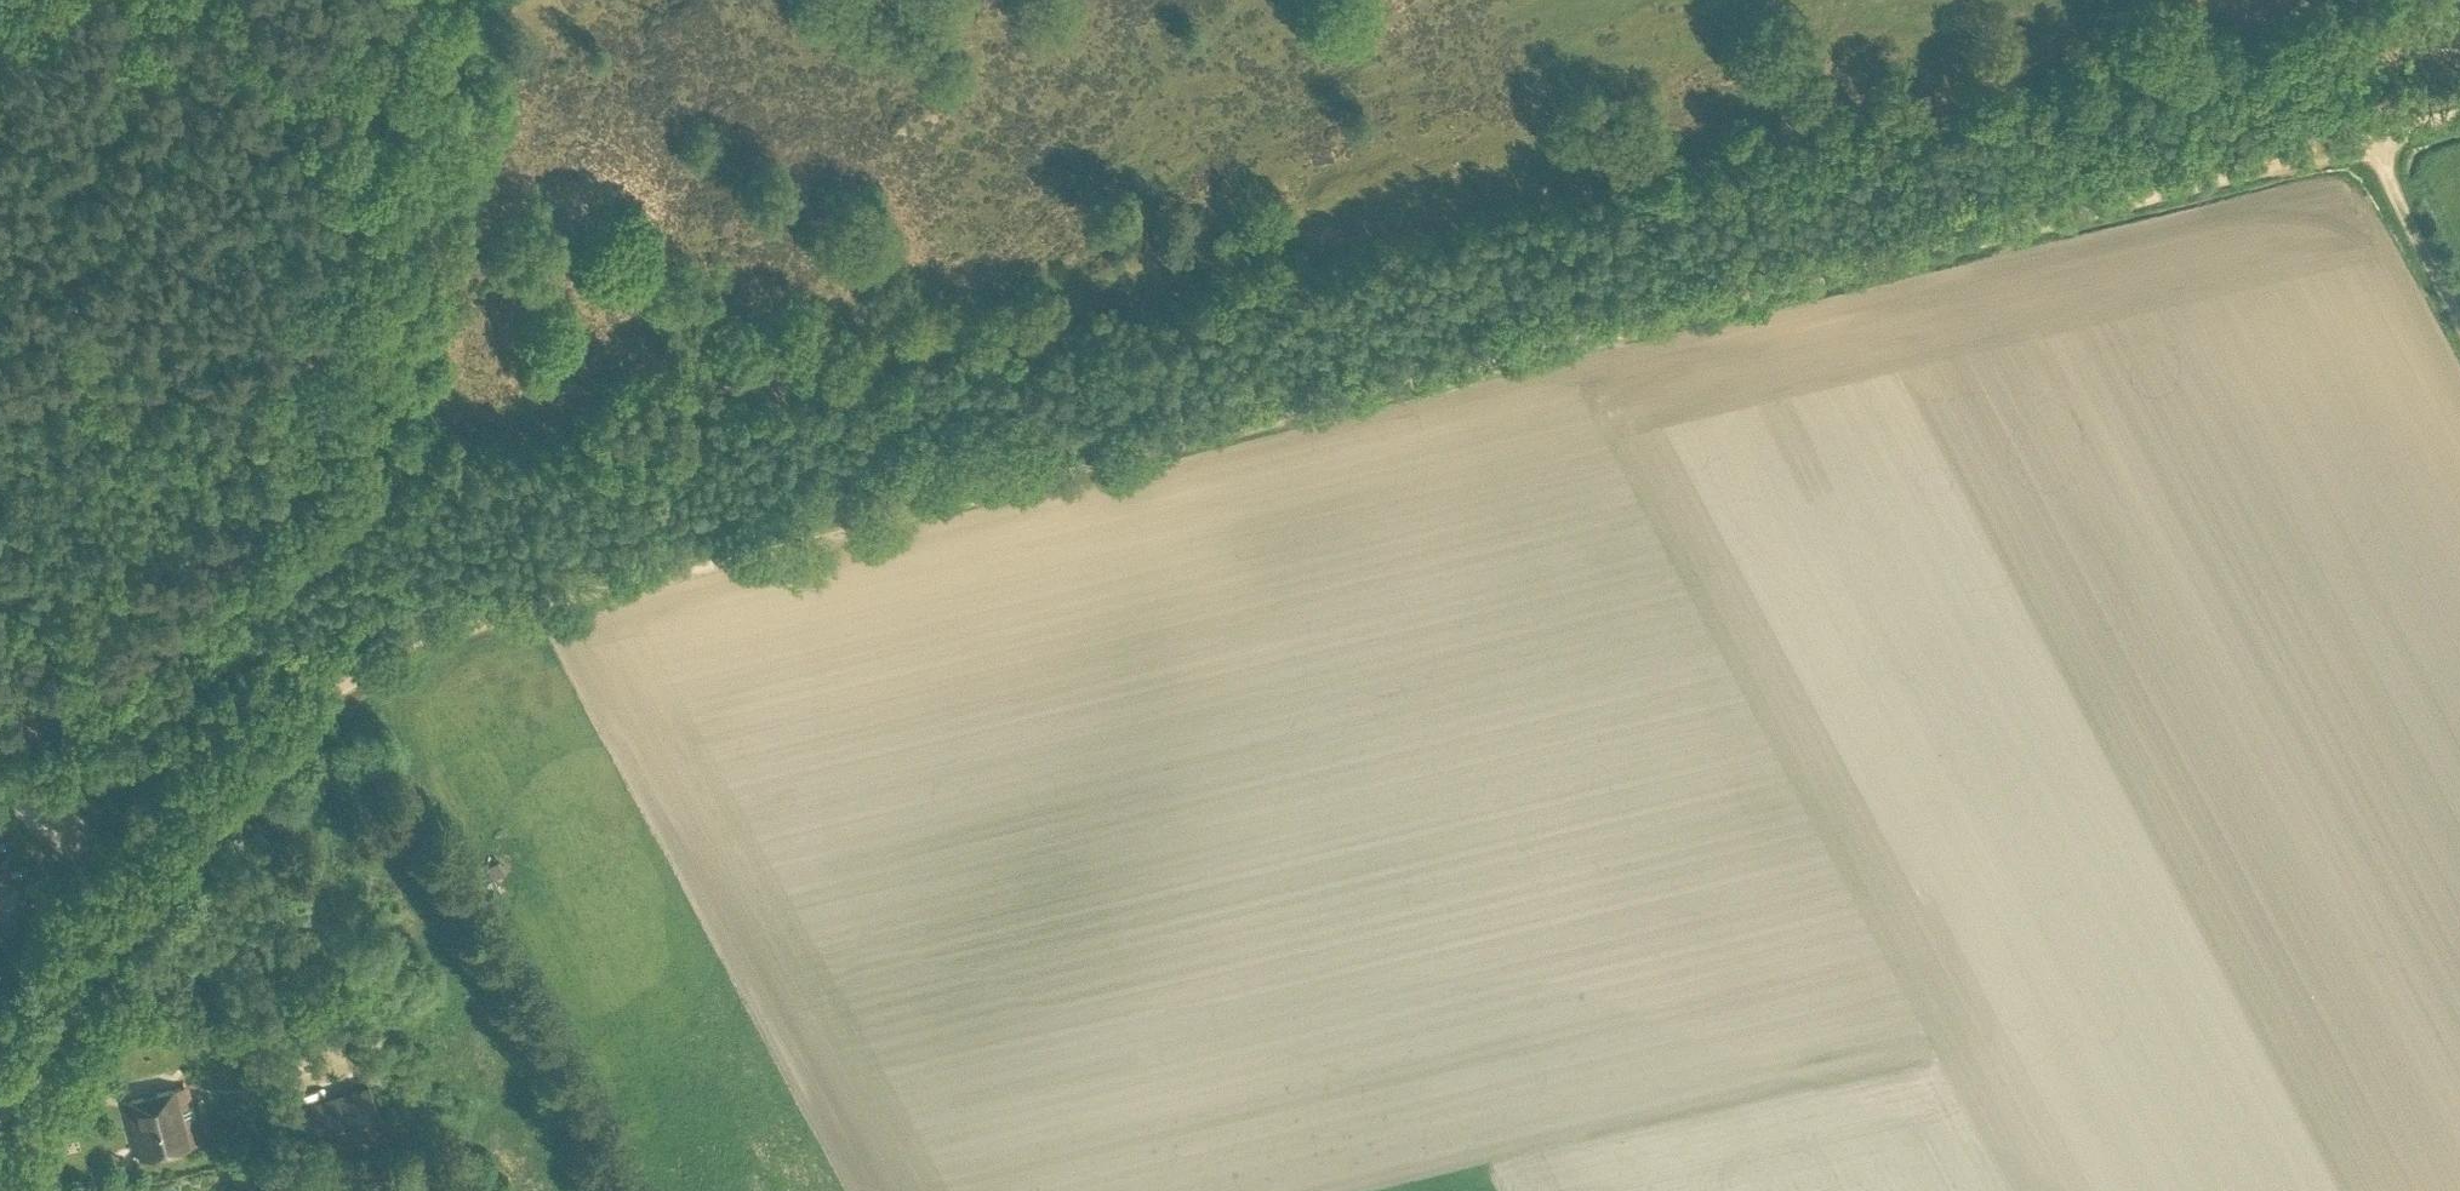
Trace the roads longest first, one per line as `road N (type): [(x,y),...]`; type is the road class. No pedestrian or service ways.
road 1 (track): [(342,686),(395,652),(517,610),(2368,136)]
road 2 (track): [(13,1063),(161,864),(342,686)]
road 3 (track): [(2368,136),(2459,313)]

